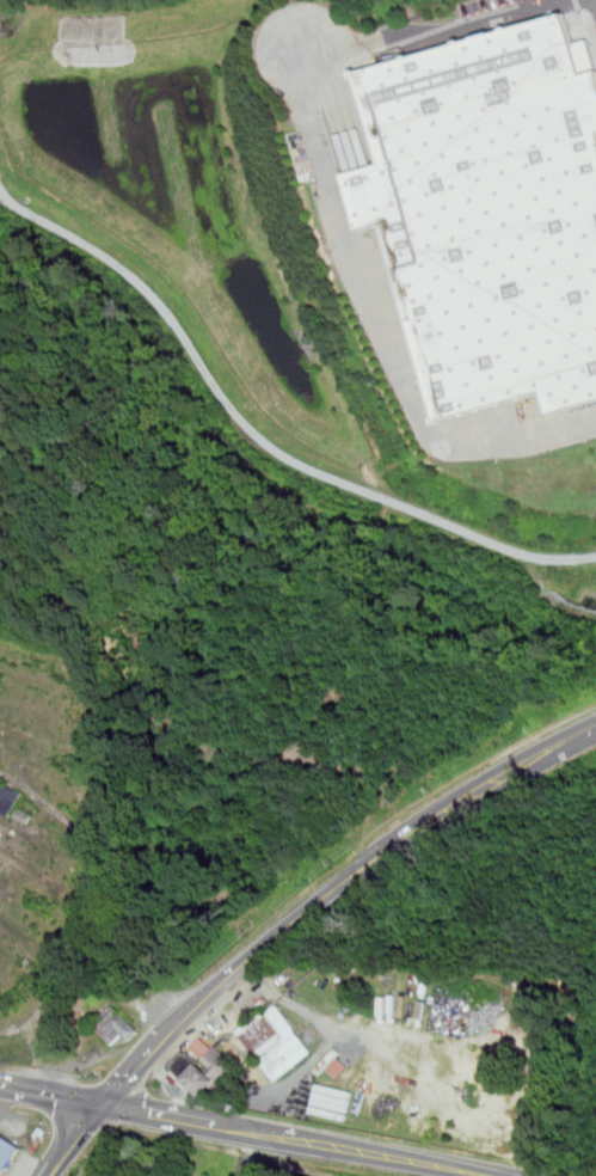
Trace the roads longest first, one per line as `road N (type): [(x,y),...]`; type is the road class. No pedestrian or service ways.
road 1 (tertiary): [(247,961),(419,827),(545,757)]
road 2 (tertiary): [(102,1102),(322,1145)]
road 3 (tertiary): [(322,1145),(494,1175)]
road 4 (tertiary): [(102,1102),(222,982)]

